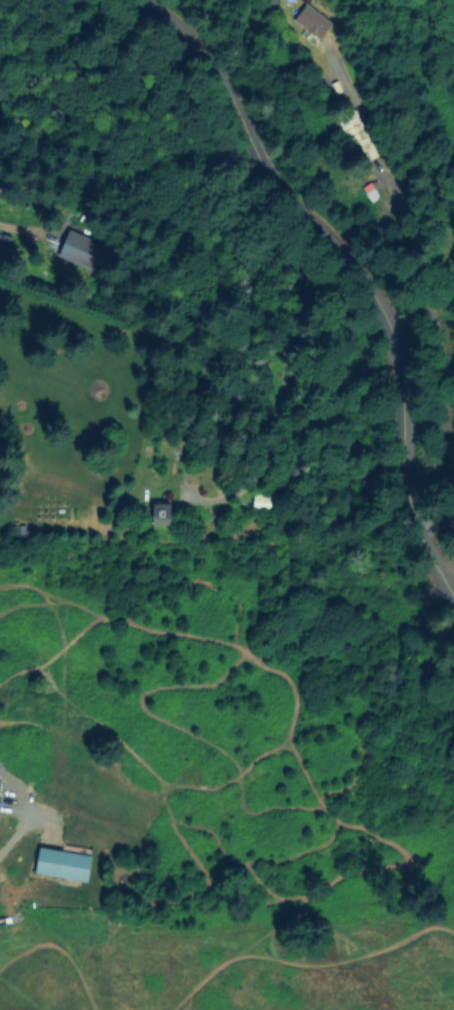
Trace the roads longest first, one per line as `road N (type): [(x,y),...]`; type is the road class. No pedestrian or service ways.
road 1 (tertiary): [(453,602),(421,542),(403,480),(396,365),(370,295),(274,188),(207,66),(134,0)]

